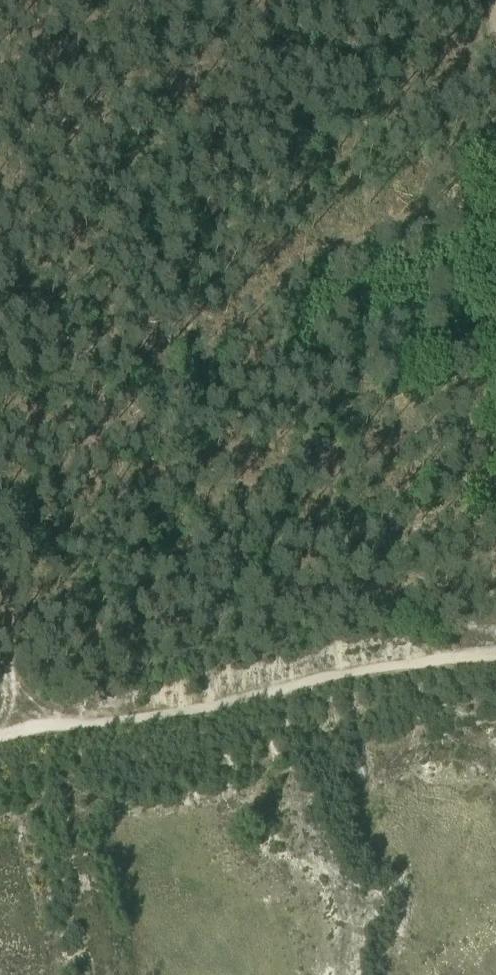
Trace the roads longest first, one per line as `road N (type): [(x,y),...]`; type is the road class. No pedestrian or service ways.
road 1 (track): [(495,643),(0,725)]

